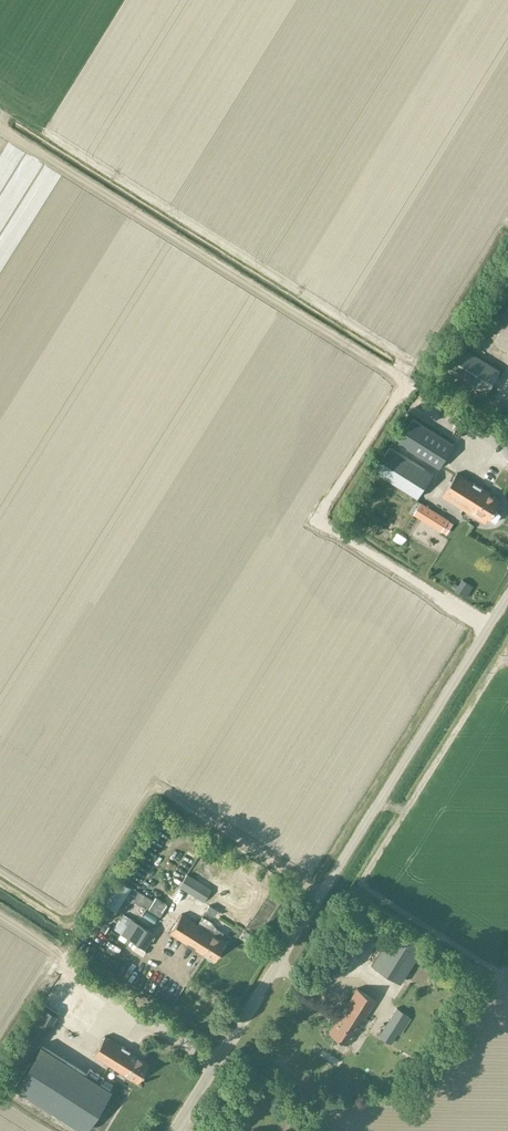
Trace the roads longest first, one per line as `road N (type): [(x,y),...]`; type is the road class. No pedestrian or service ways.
road 1 (unclassified): [(172,1130),(507,595)]

